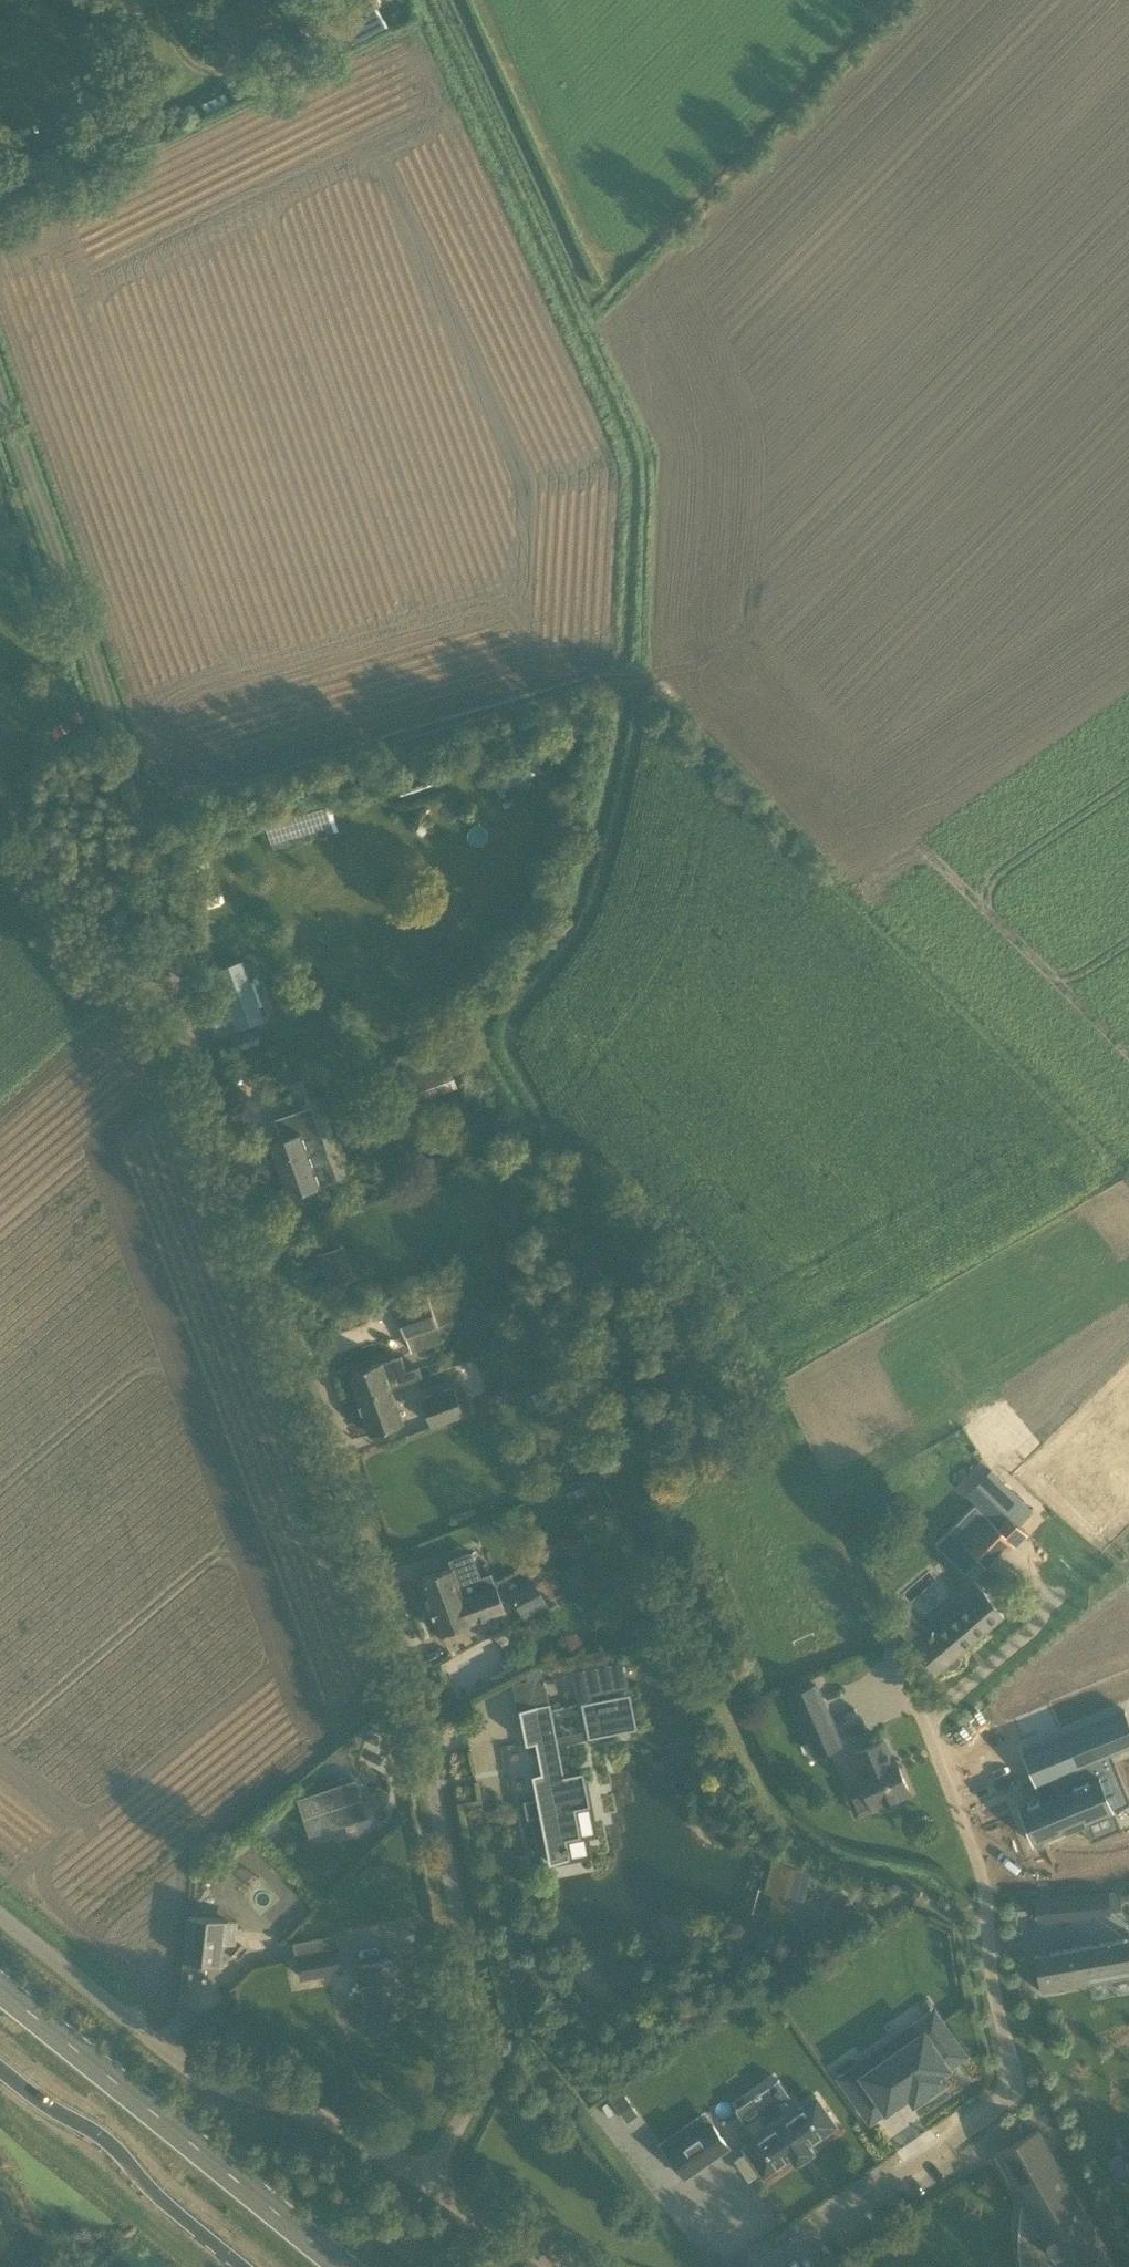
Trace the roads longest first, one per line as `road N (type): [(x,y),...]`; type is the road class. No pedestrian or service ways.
road 1 (unclassified): [(429,2178),(472,2102),(480,2006),(389,1573),(226,1120),(198,1017)]
road 2 (unclassified): [(762,2266),(766,2256),(994,2092),(1006,2048),(958,1797),(940,1738),(908,1684)]
road 3 (unclassified): [(198,1017),(51,510),(0,377)]
road 4 (unclassified): [(429,2178),(353,2131),(175,2058),(0,1918)]
road 5 (primary): [(343,2266),(0,1988)]
road 6 (unclassified): [(198,1017),(127,953),(0,770)]
road 7 (primary): [(0,2070),(104,2139),(161,2199),(243,2266)]
road 8 (unclassified): [(559,2266),(429,2178)]

